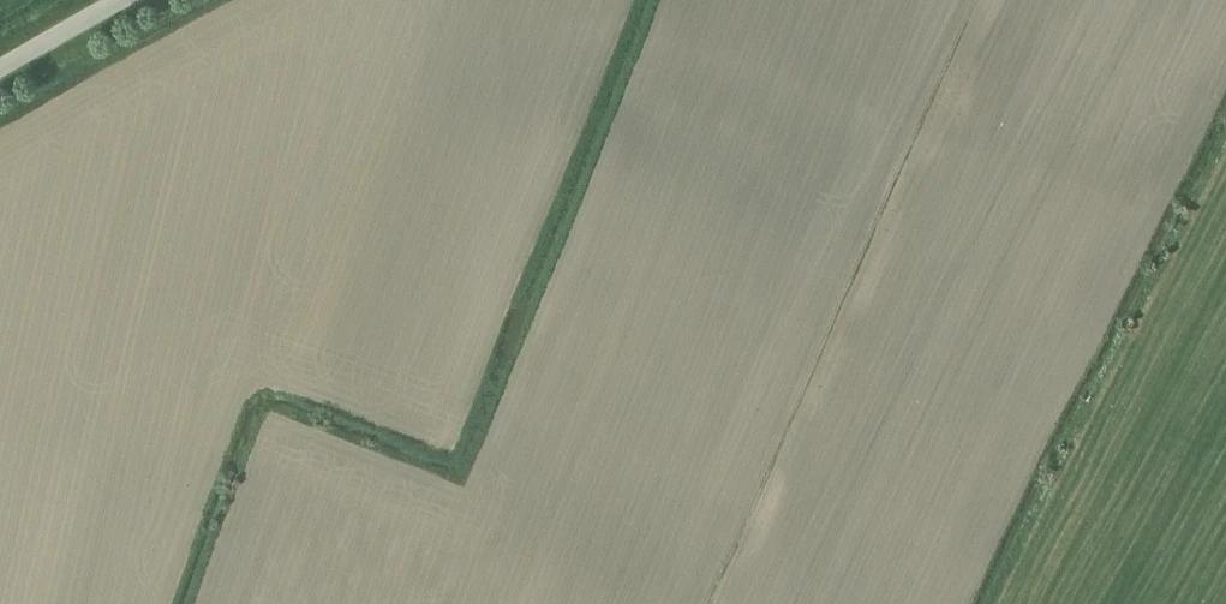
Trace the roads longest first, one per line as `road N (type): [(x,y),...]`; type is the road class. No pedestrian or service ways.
road 1 (unclassified): [(0,72),(130,0)]

